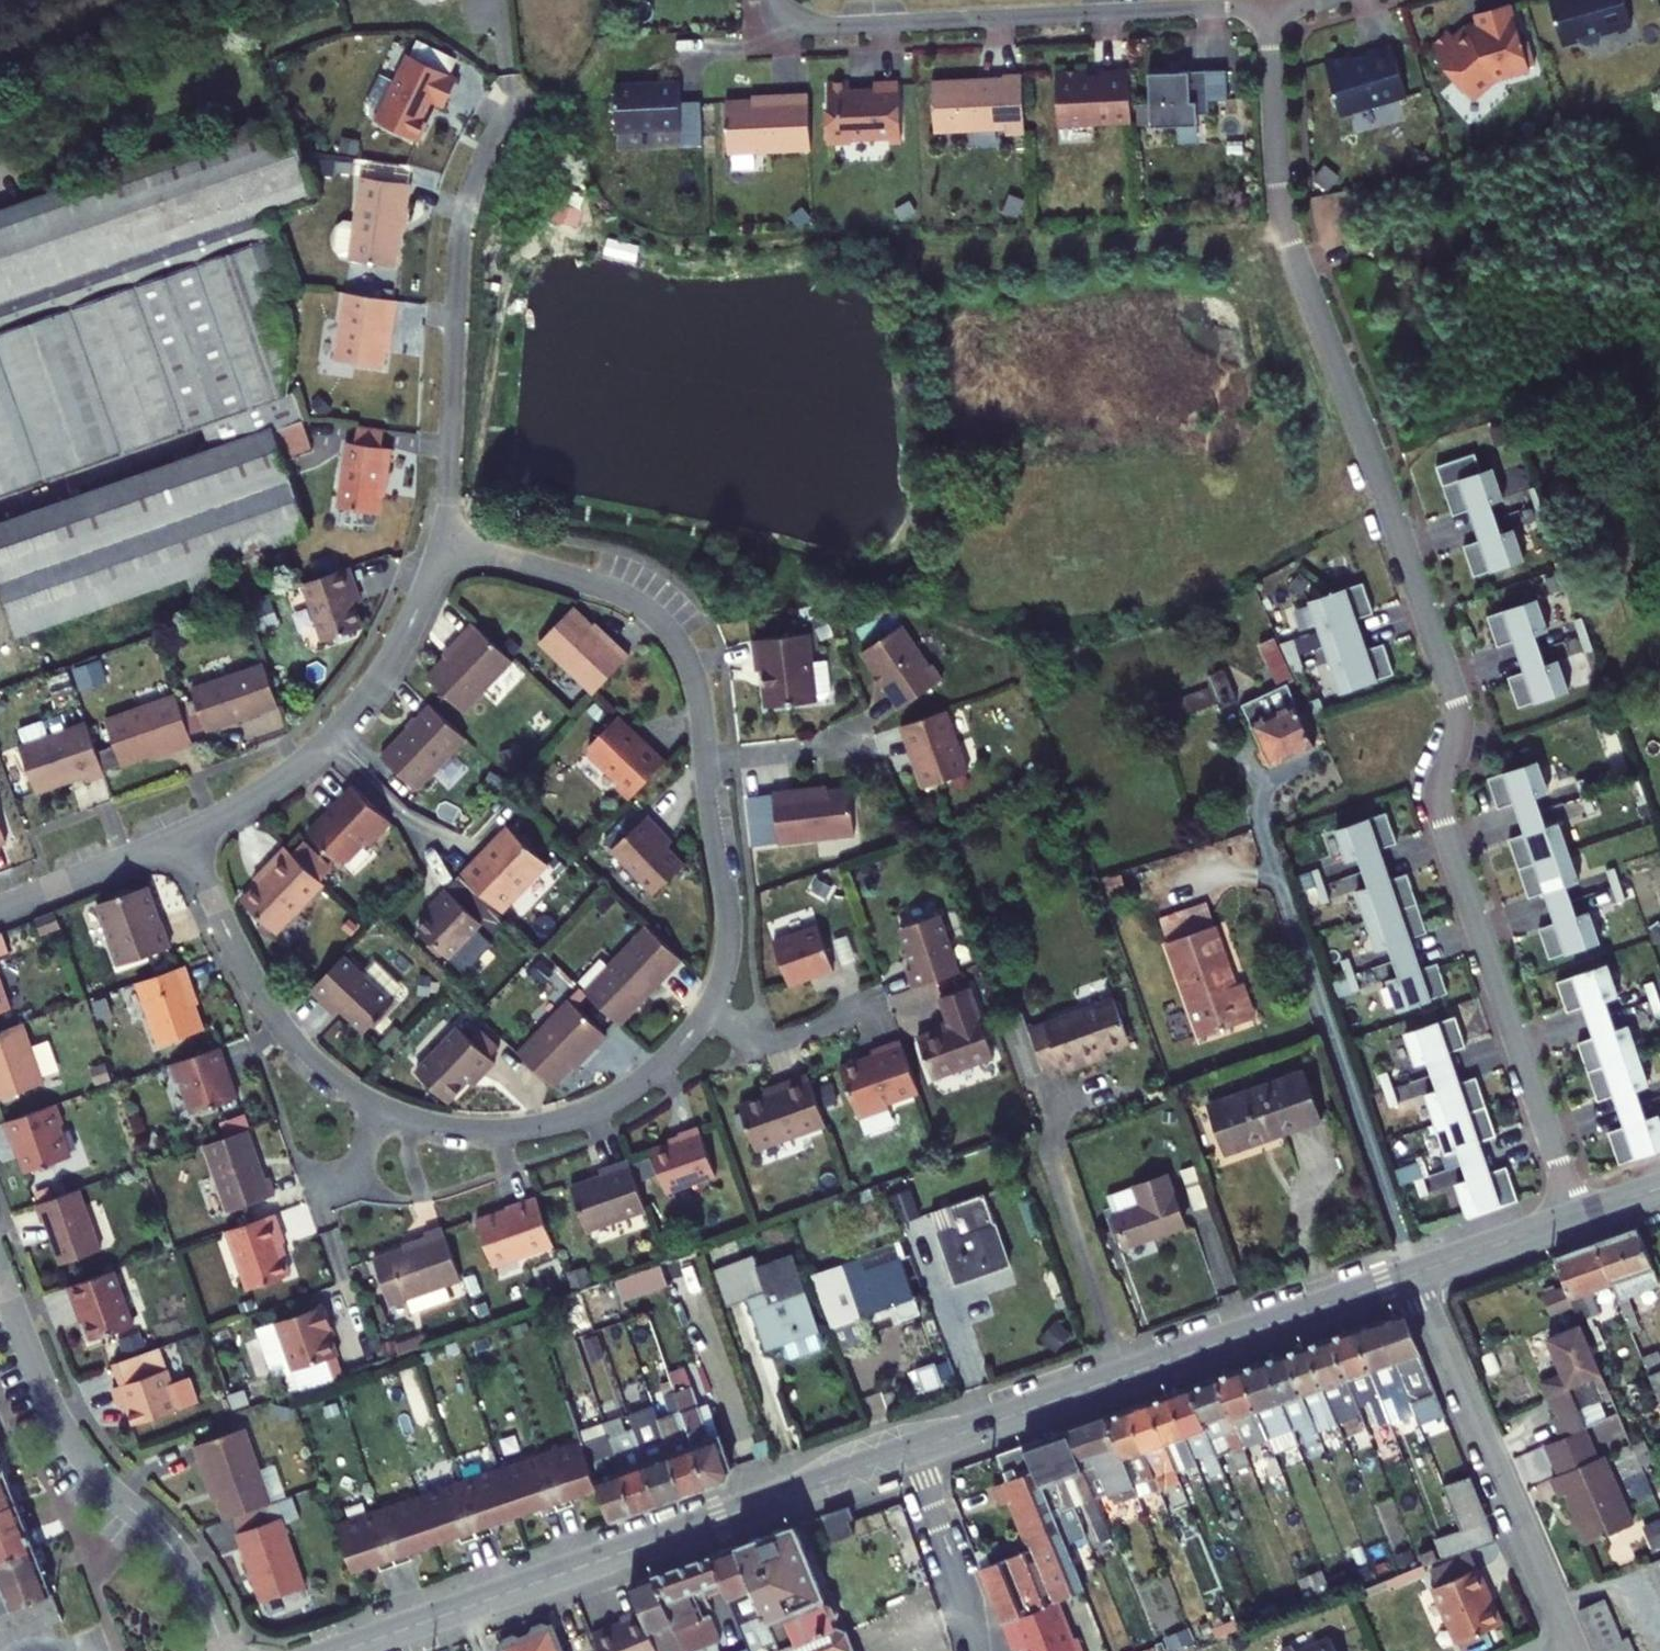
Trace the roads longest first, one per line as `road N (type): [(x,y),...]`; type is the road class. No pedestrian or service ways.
road 1 (residential): [(1579,1217),(1444,820),(1441,789),(1461,729),(1456,698),(1283,208),(1272,6)]
road 2 (residential): [(184,839),(235,945),(305,1050),(375,1105),(420,1120),(503,1131),(592,1111),(653,1075),(711,1009)]
road 3 (tertiary): [(344,1650),(912,1451)]
road 4 (tertiary): [(912,1451),(1411,1276)]
road 5 (residential): [(445,543),(463,232),(485,157),(523,98)]
road 6 (residential): [(822,27),(1272,6)]
road 7 (residential): [(225,1650),(184,1564),(63,1429),(0,1277)]
road 8 (residential): [(1411,1276),(1569,1638)]
road 9 (residential): [(706,763),(693,666),(660,617),(624,594),(445,543)]
road 10 (residential): [(711,1009),(729,941),(706,763)]
road 11 (residential): [(445,543),(393,660),(327,743)]
road 12 (residential): [(912,1451),(977,1650)]
road 13 (residential): [(0,910),(184,839)]
road 14 (residential): [(711,1009),(750,1037),(774,1043),(876,1011)]
road 15 (tertiary): [(1411,1276),(1579,1217)]
road 16 (residential): [(327,743),(259,799),(184,839)]
road 17 (residential): [(706,763),(858,744)]
road 18 (residential): [(327,743),(428,843)]

